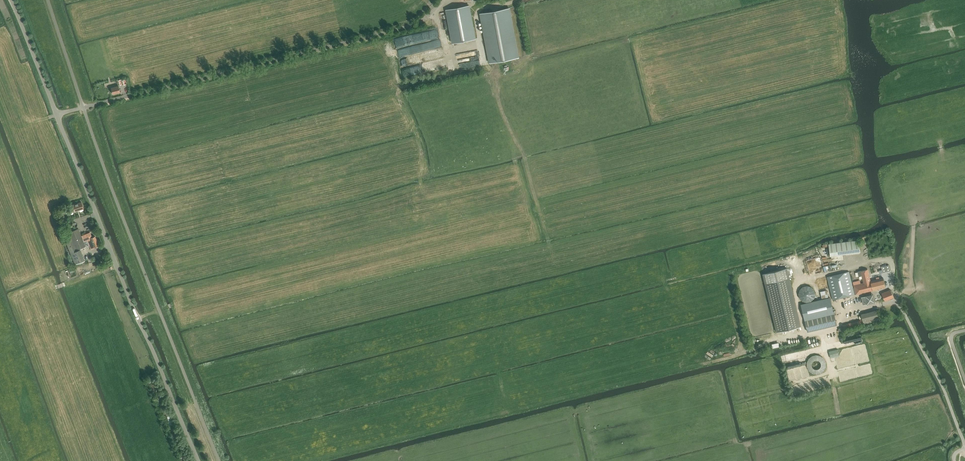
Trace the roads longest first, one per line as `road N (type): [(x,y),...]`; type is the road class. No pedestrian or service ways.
road 1 (unclassified): [(198,460),(12,0)]
road 2 (unclassified): [(964,444),(905,315)]

